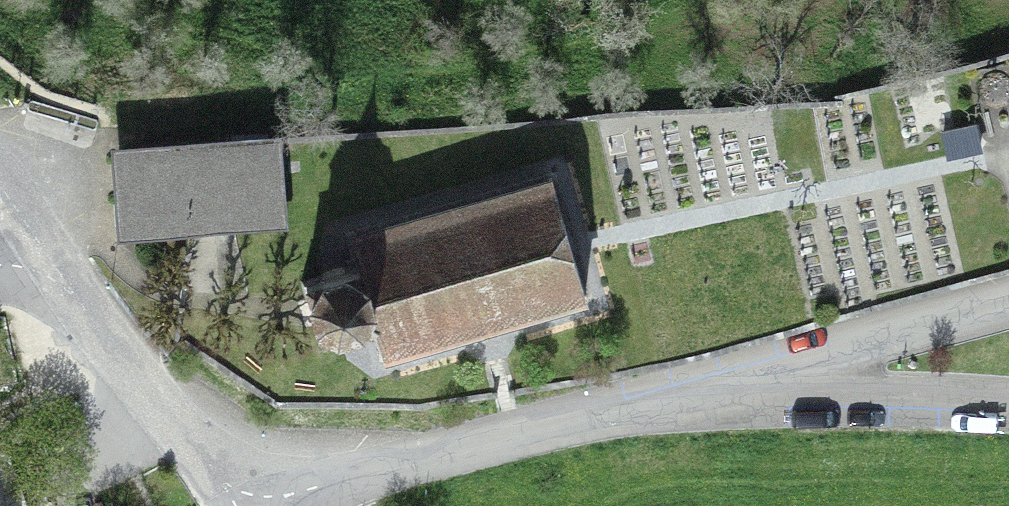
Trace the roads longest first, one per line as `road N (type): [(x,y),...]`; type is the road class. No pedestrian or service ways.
road 1 (residential): [(241,491),(421,462),(637,401),(752,393)]
road 2 (tertiary): [(241,491),(34,233)]
road 3 (residential): [(752,393),(889,337),(1008,302)]
road 4 (residential): [(752,393),(1008,404)]

